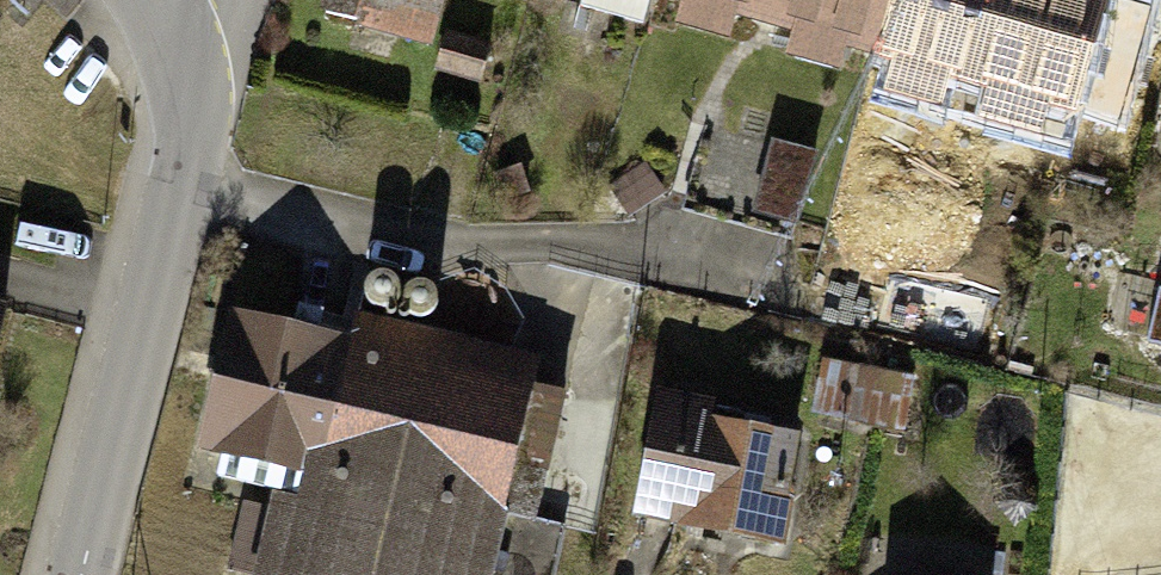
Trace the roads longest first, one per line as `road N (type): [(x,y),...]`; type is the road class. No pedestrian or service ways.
road 1 (tertiary): [(80,574),(209,83),(166,0)]

